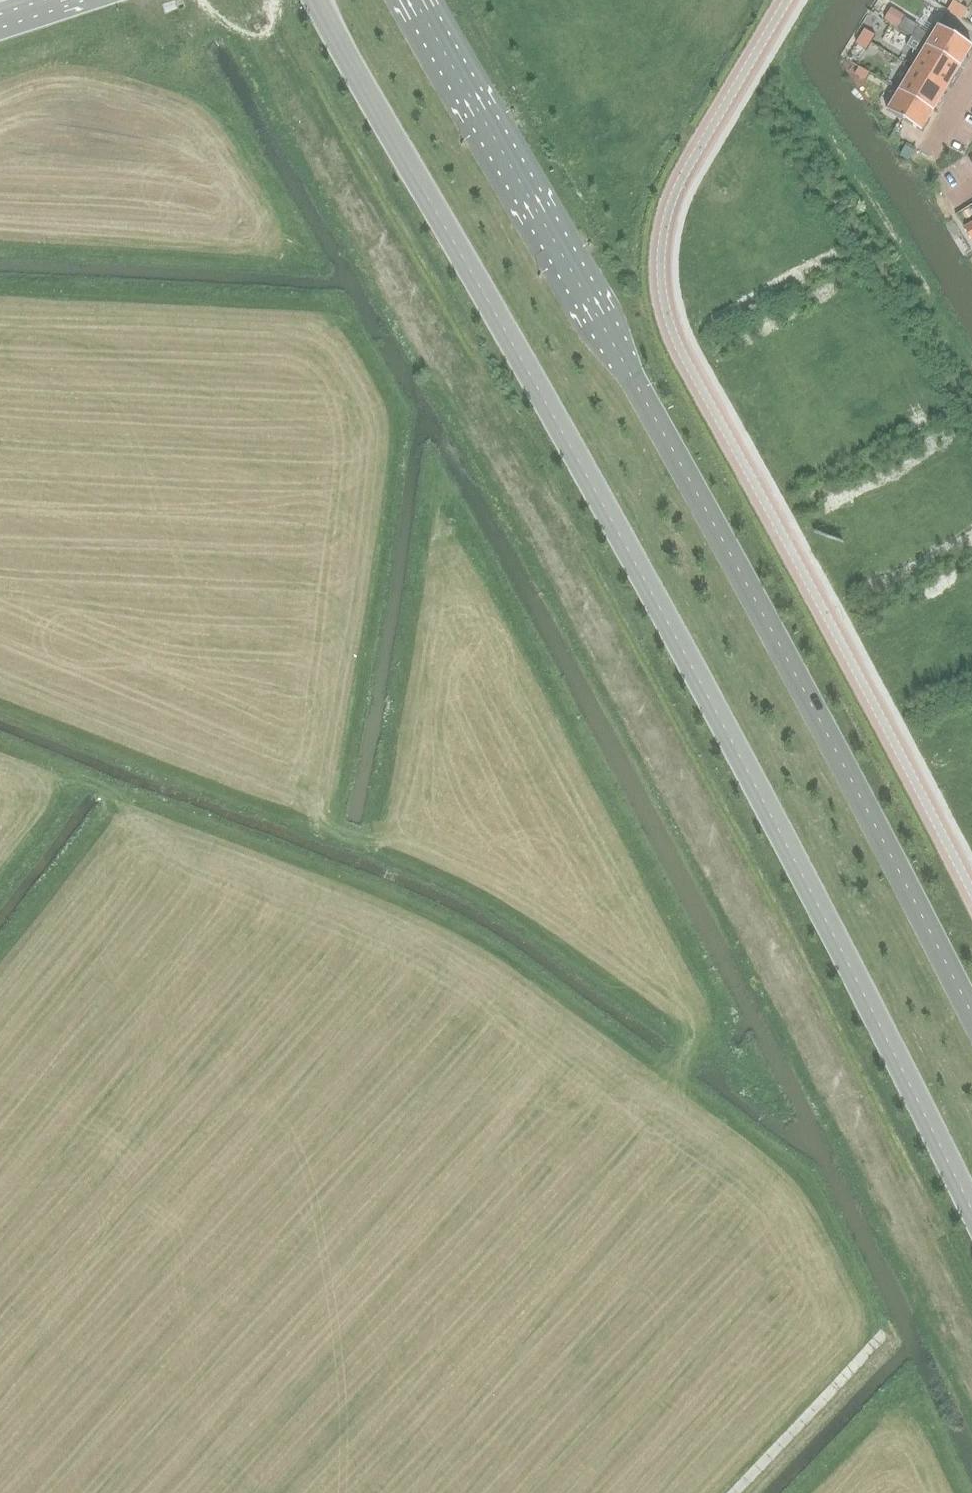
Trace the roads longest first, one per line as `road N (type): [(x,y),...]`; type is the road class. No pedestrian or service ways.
road 1 (primary): [(317,0),(573,448),(971,1210)]
road 2 (primary): [(971,1019),(810,702),(418,0)]
road 3 (unclassified): [(971,896),(681,351),(665,307),(660,253),(674,193),(787,0)]
road 4 (track): [(731,1492),(885,1329)]

